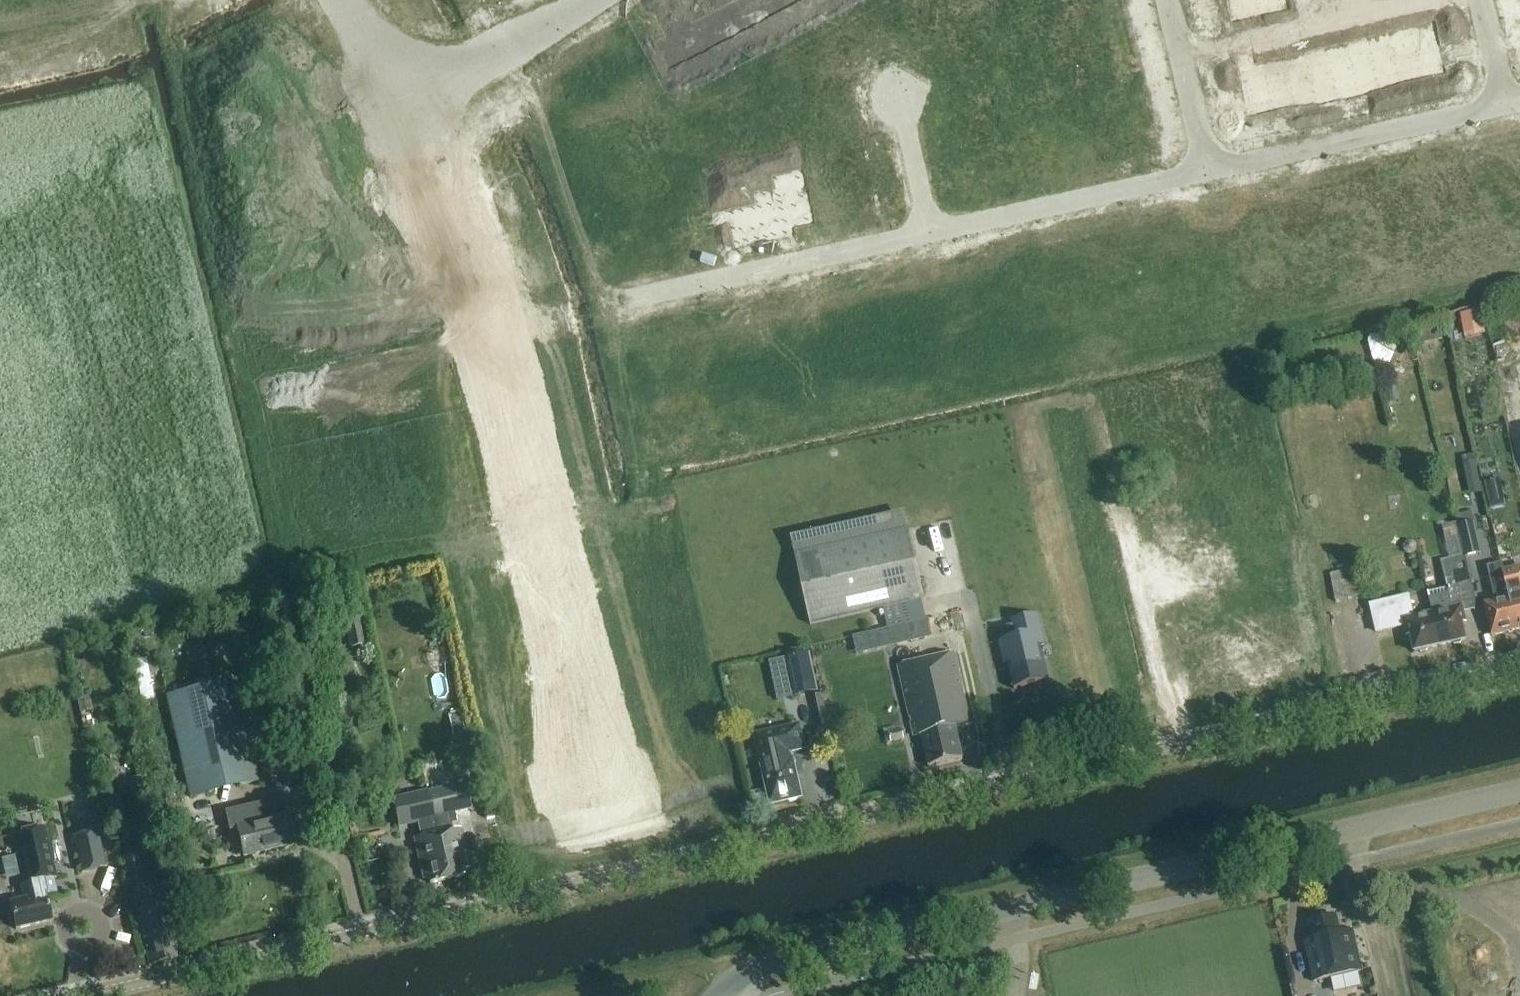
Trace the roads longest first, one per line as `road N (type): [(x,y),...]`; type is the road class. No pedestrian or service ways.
road 1 (unclassified): [(1519,664),(675,858)]
road 2 (residential): [(1519,792),(786,960),(725,988)]
road 3 (residential): [(675,858),(594,675),(497,331),(400,103)]
road 4 (unclassified): [(675,858),(86,995)]
road 5 (residential): [(627,304),(930,236)]
road 6 (residential): [(1210,176),(1507,109)]
road 7 (residential): [(930,236),(1210,176)]
road 8 (residential): [(1210,176),(1167,0)]
road 9 (residential): [(400,103),(555,23)]
road 10 (track): [(1354,831),(1396,995)]
road 11 (residential): [(930,236),(898,96)]
road 12 (residential): [(725,988),(696,946),(675,858)]
road 13 (residential): [(453,104),(467,87),(540,45),(555,23)]
road 14 (tertiary): [(360,68),(345,104),(350,130),(380,157),(406,160)]
road 15 (tertiary): [(483,263),(440,141)]
road 16 (tertiary): [(483,263),(447,226),(406,160)]
road 17 (residential): [(555,23),(528,25),(435,66)]

